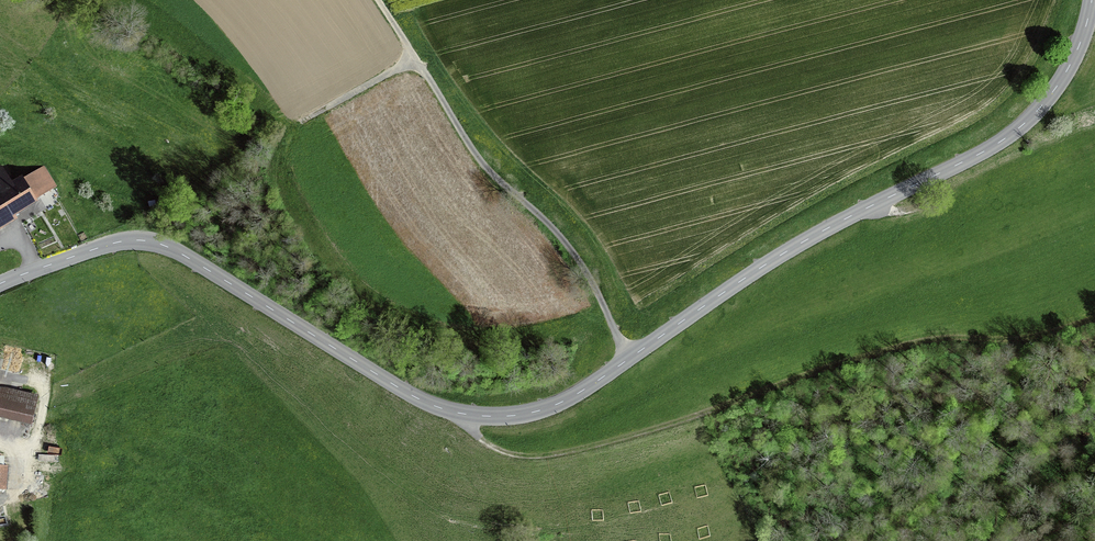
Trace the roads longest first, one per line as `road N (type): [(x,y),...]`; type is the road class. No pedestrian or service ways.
road 1 (tertiary): [(0,283),(96,248),(159,243),(400,391),(469,415),(534,412),(627,361),(751,273),(1004,142),(1053,94),(1091,0)]
road 2 (track): [(1094,315),(1037,336),(918,341),(553,454),(495,448),(454,412)]
road 3 (track): [(627,361),(573,253),(464,141),(378,0)]
road 4 (track): [(294,127),(413,58)]

